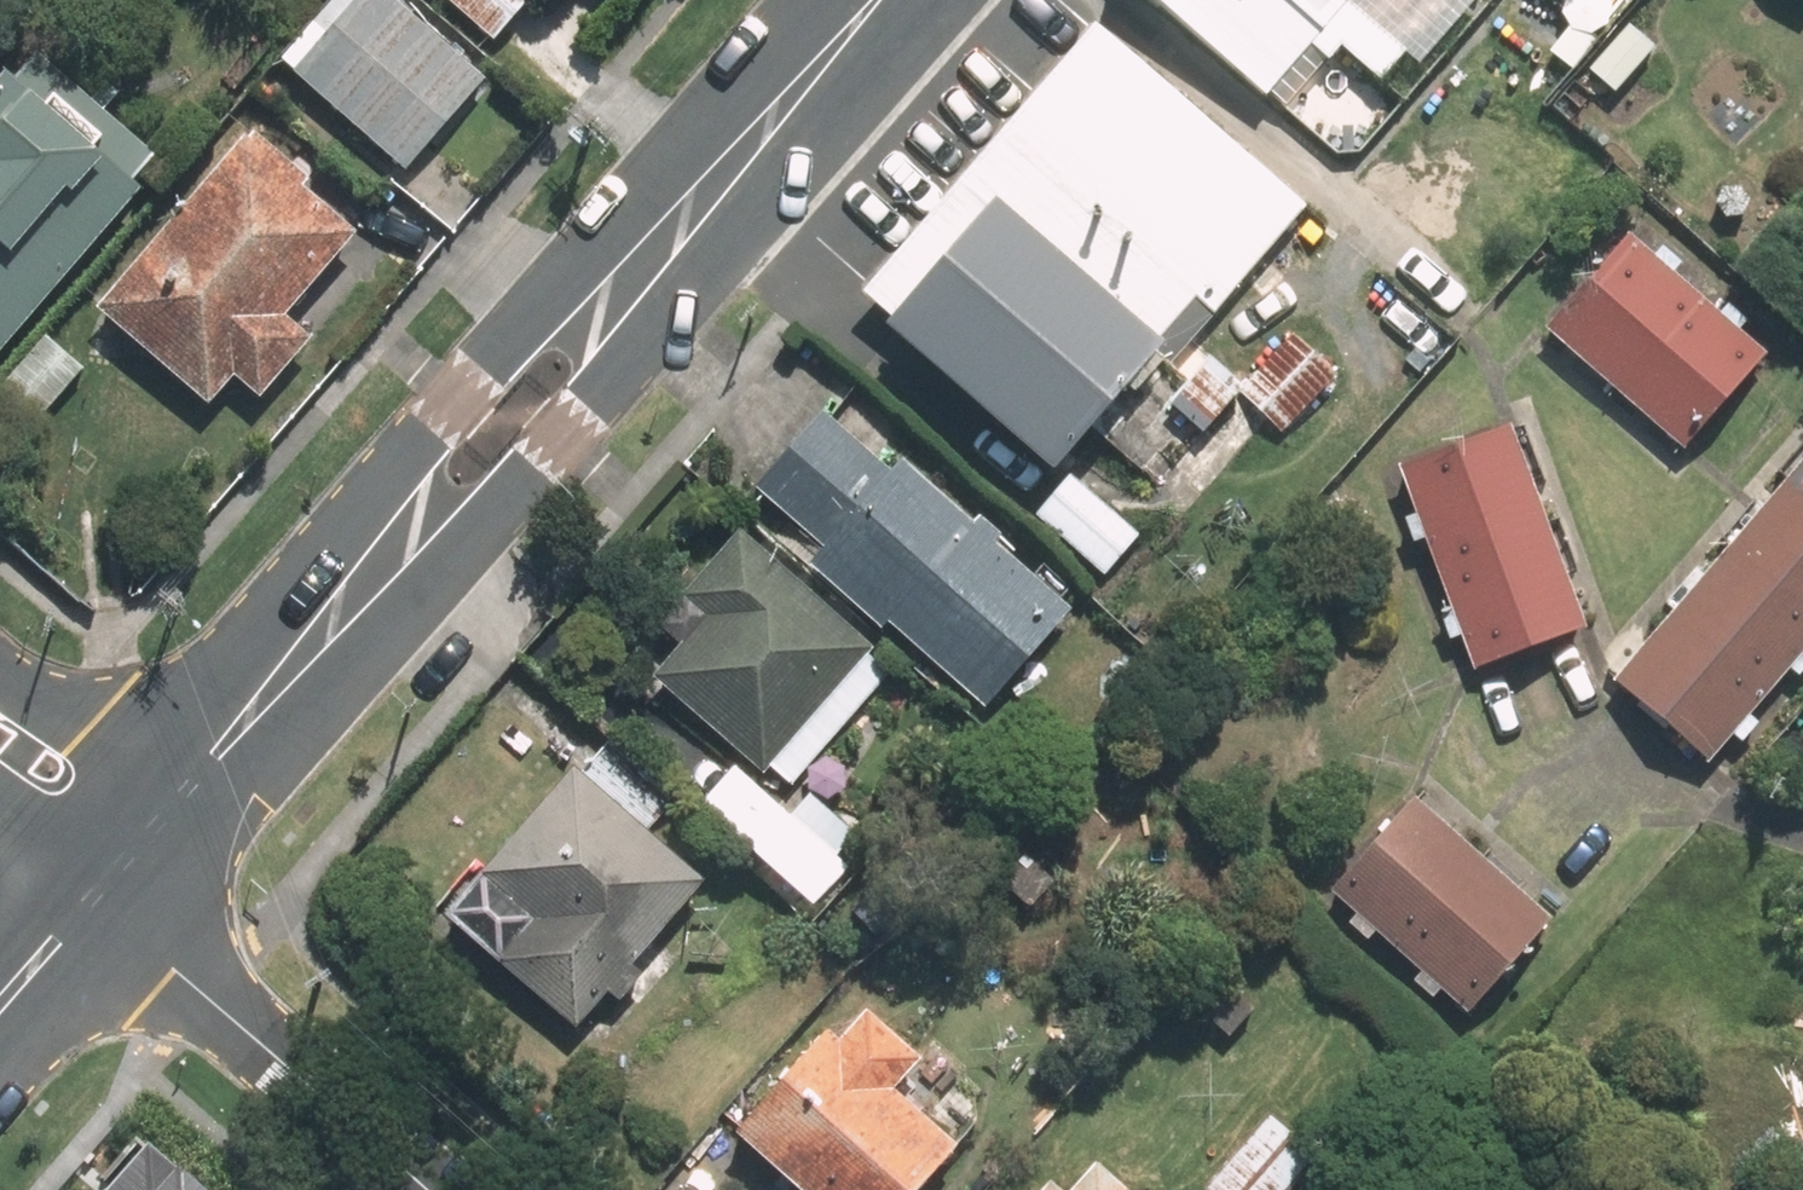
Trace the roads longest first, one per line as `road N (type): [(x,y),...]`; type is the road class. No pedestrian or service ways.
road 1 (residential): [(906,0),(565,448),(107,868)]
road 2 (residential): [(107,868),(458,391),(839,0)]
road 3 (residential): [(107,868),(172,966),(427,1189)]
road 4 (residential): [(0,739),(47,779),(107,868)]
road 5 (residential): [(107,868),(0,988)]

